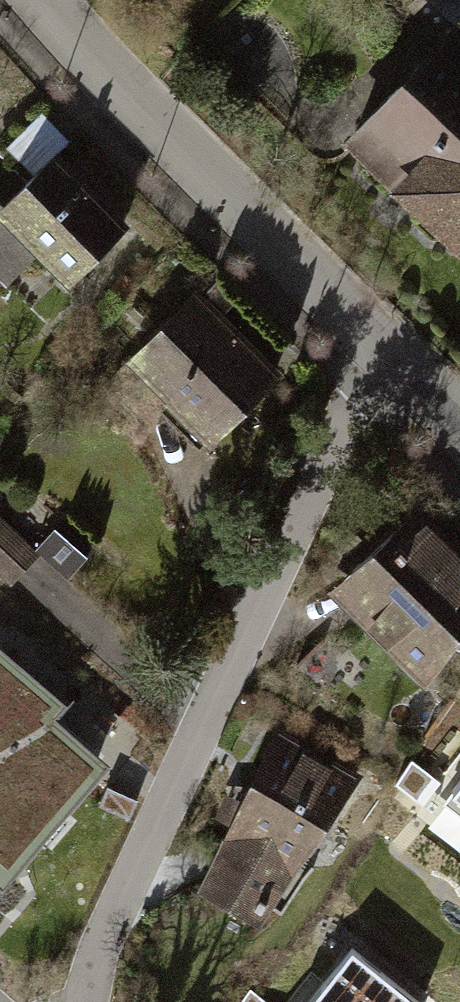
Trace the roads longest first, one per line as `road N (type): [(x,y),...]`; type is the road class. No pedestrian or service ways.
road 1 (residential): [(91,1001),(128,887),(390,349)]
road 2 (residential): [(52,0),(88,47),(390,349)]

